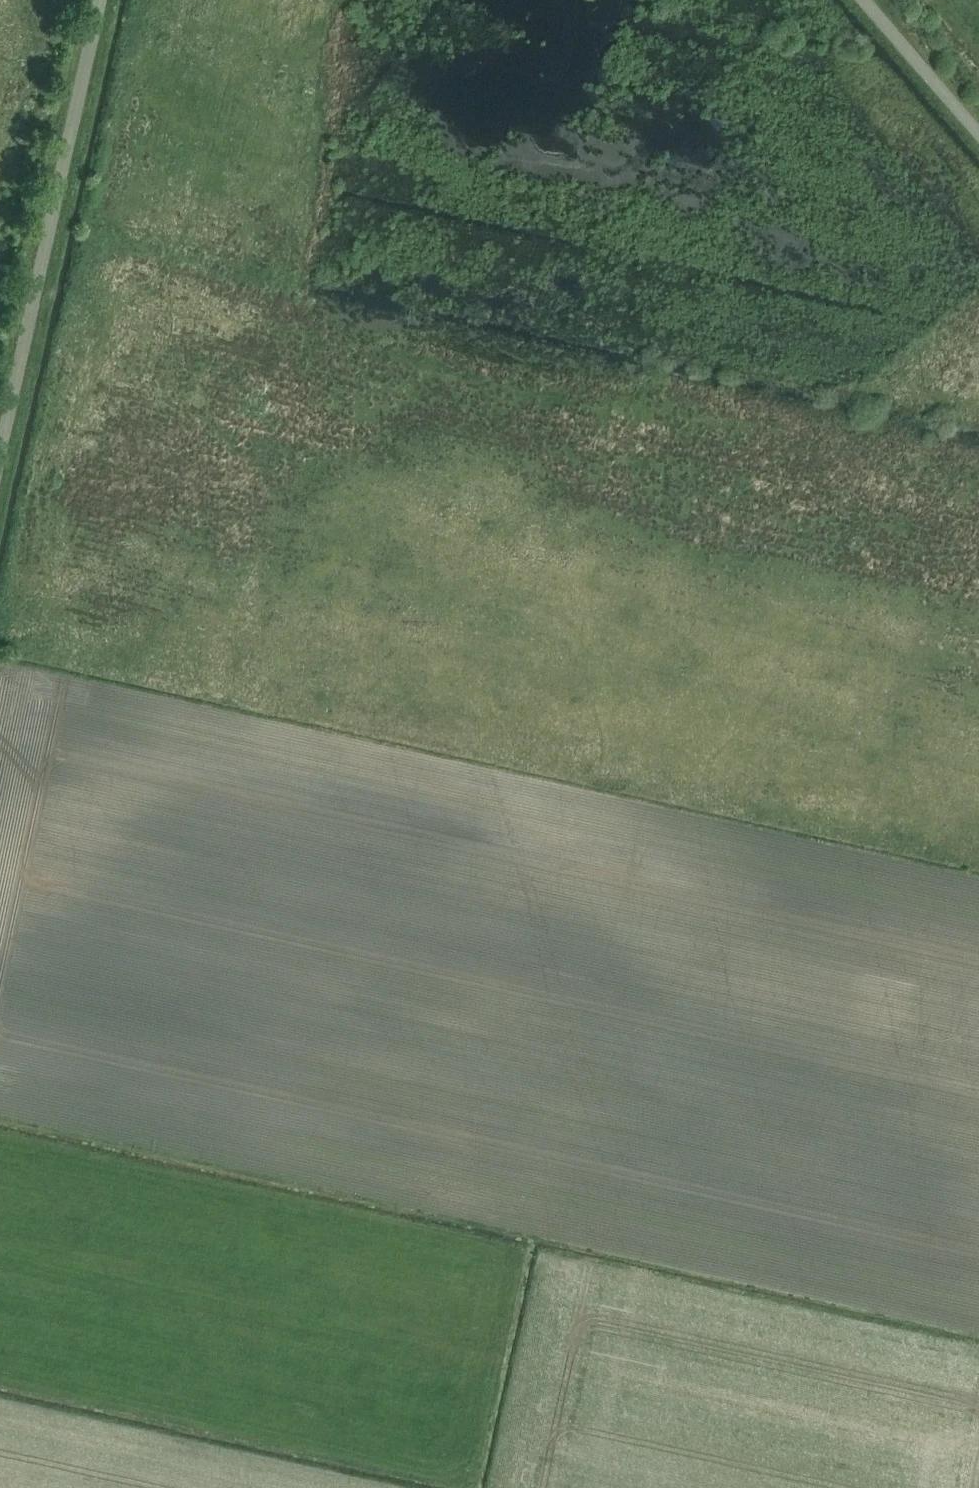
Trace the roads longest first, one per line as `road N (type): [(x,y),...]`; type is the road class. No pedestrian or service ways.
road 1 (unclassified): [(0,454),(100,0)]
road 2 (unclassified): [(978,134),(863,0)]

